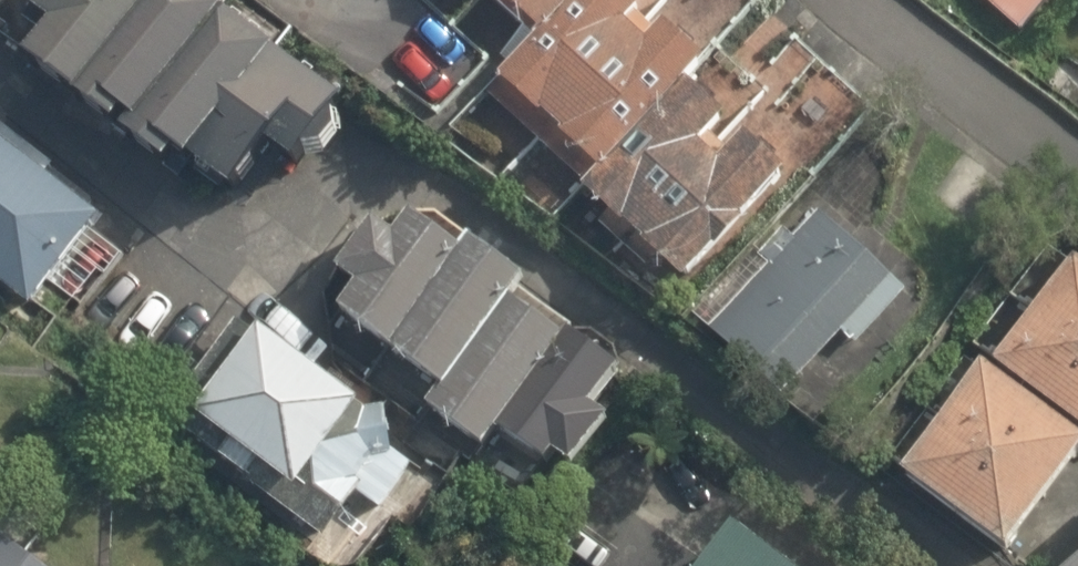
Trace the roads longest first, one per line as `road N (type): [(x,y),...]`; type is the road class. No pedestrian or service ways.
road 1 (residential): [(881,0),(1077,180)]

